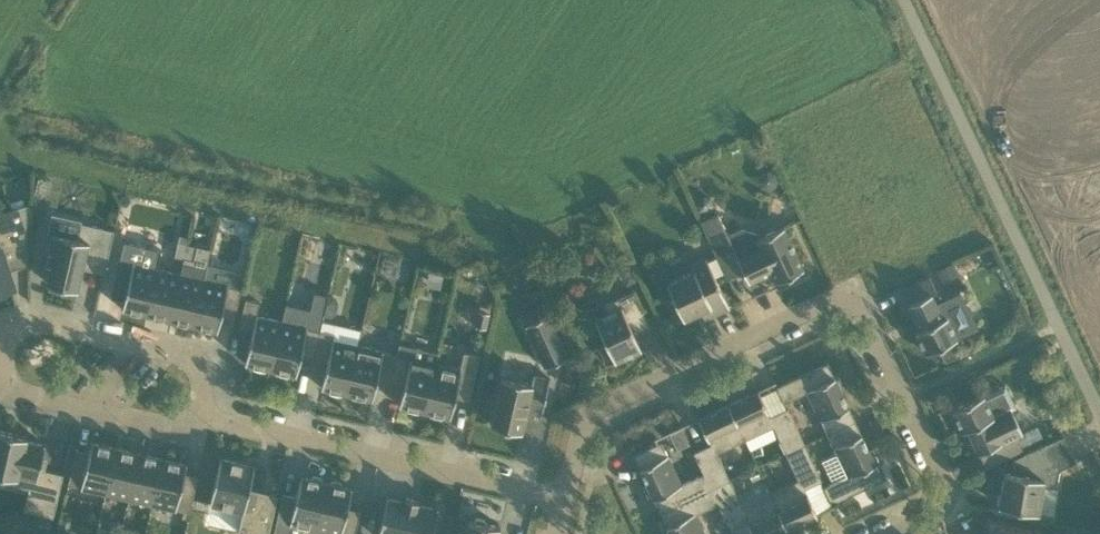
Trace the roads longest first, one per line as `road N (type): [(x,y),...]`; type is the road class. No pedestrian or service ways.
road 1 (residential): [(566,501),(585,424),(600,407),(840,304),(860,311),(903,395)]
road 2 (residential): [(202,415),(171,429),(16,394),(1,374),(1,350),(13,331),(37,321),(191,354),(202,370)]
road 3 (unclassified): [(1099,413),(907,0)]
road 4 (residential): [(566,501),(202,415)]
road 5 (residential): [(893,533),(945,504),(944,480),(903,395)]

